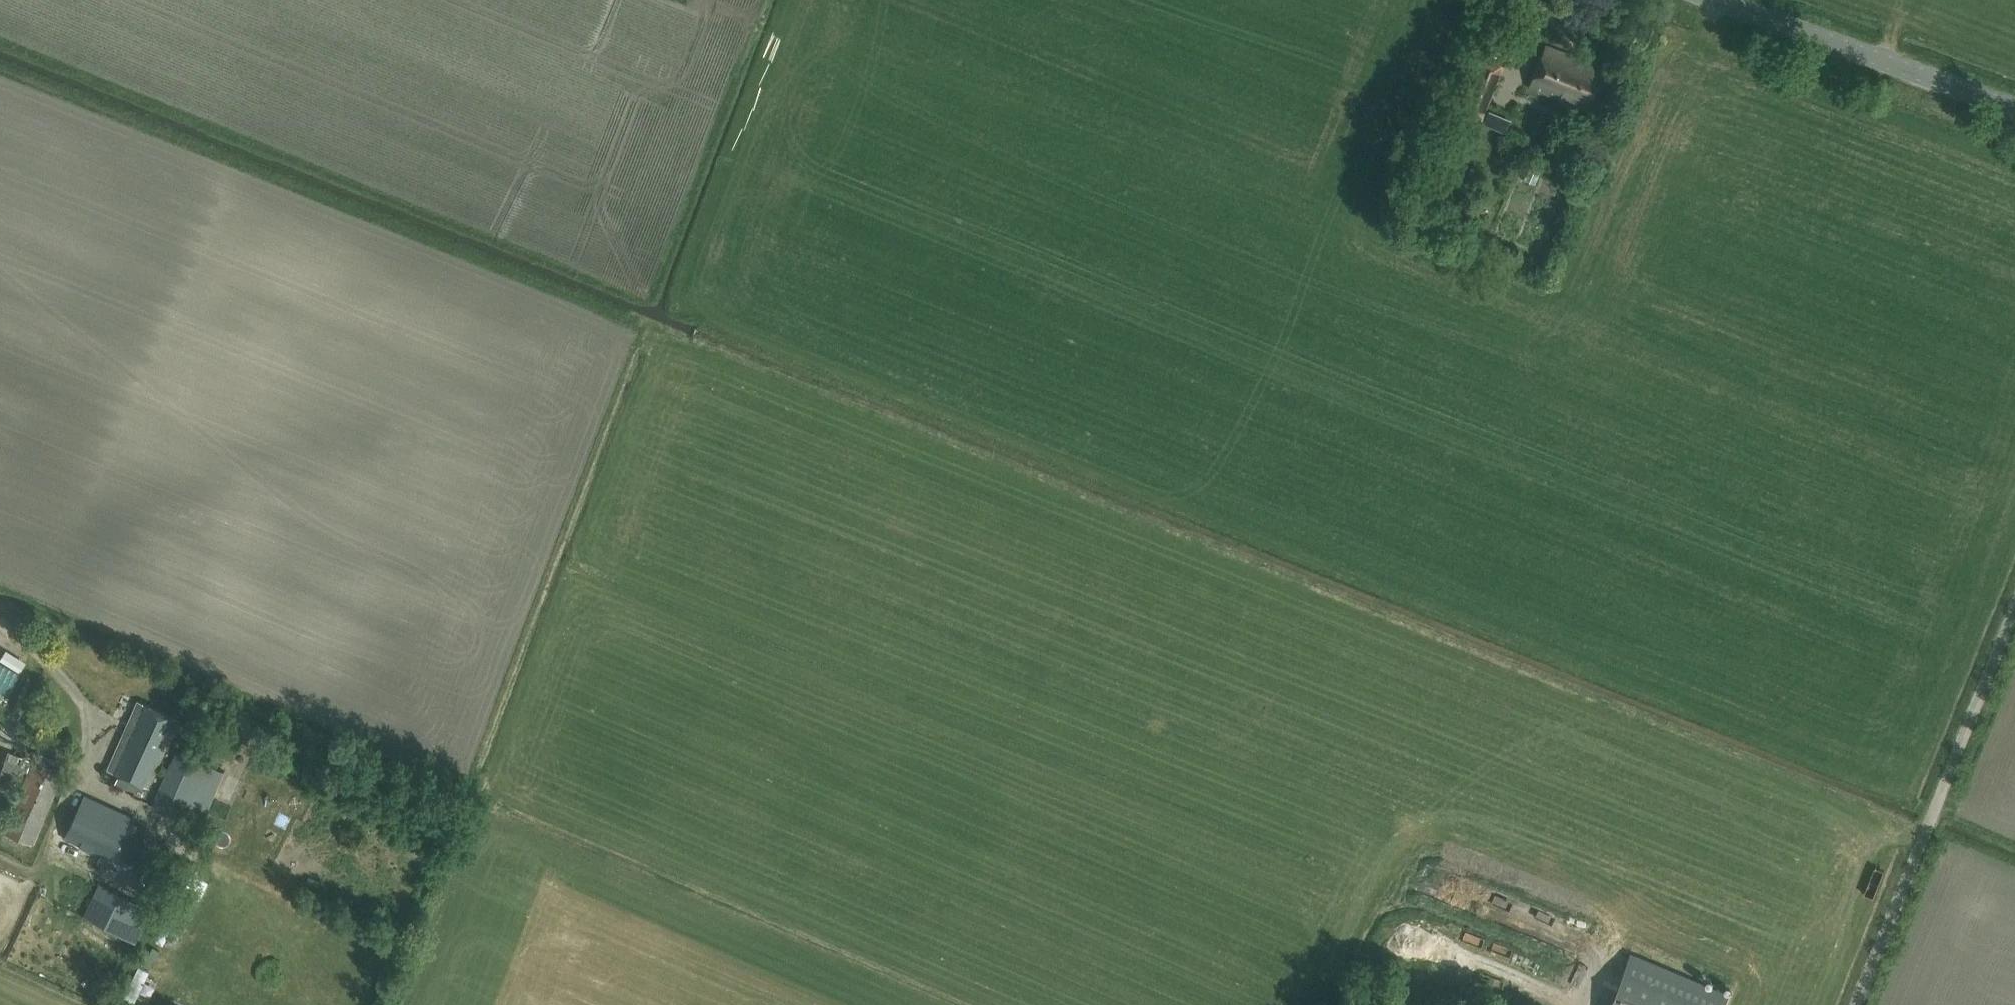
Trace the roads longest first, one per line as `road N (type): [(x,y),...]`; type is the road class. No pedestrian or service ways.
road 1 (unclassified): [(1856,1004),(2014,605)]
road 2 (tertiary): [(2014,108),(1720,0)]

